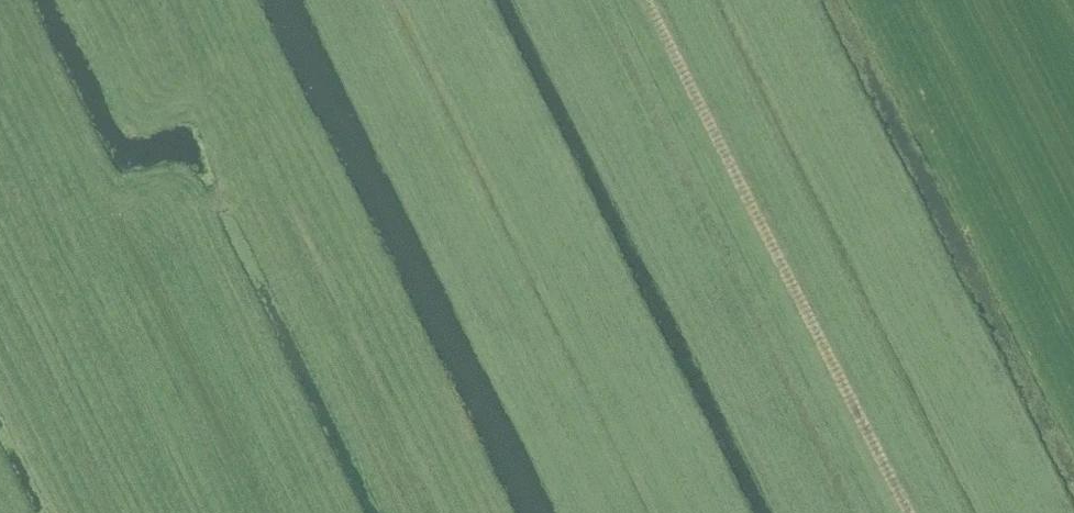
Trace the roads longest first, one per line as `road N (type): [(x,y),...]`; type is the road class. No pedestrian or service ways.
road 1 (track): [(910,512),(645,0)]
road 2 (track): [(183,512),(0,144)]

